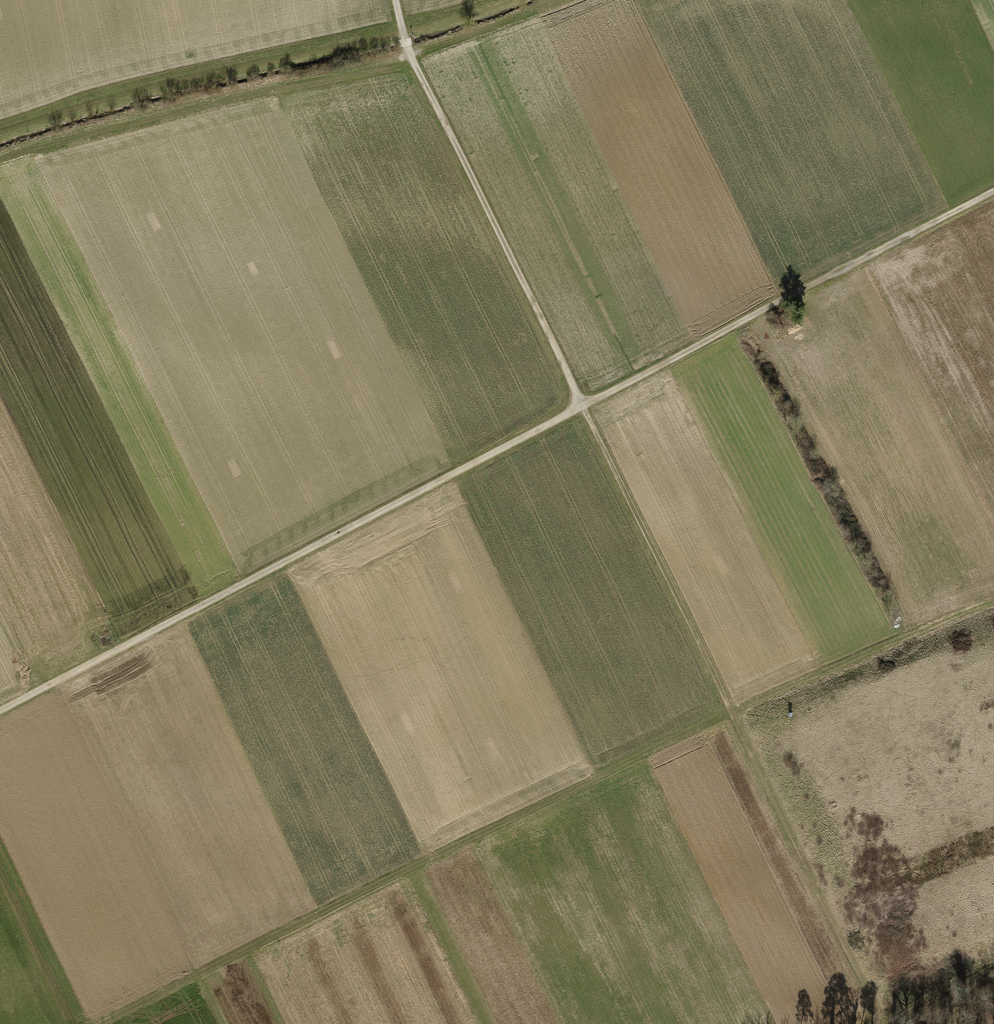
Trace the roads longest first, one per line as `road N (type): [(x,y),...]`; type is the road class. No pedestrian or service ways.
road 1 (track): [(993,189),(23,702)]
road 2 (track): [(993,602),(731,711),(98,1023)]
road 3 (track): [(731,711),(409,55),(396,0)]
road 4 (track): [(0,158),(374,67),(560,0)]
road 5 (track): [(505,0),(402,32),(117,96),(0,133)]
road 6 (track): [(731,711),(874,1000),(872,1023)]
road 7 (track): [(875,1020),(993,963)]

